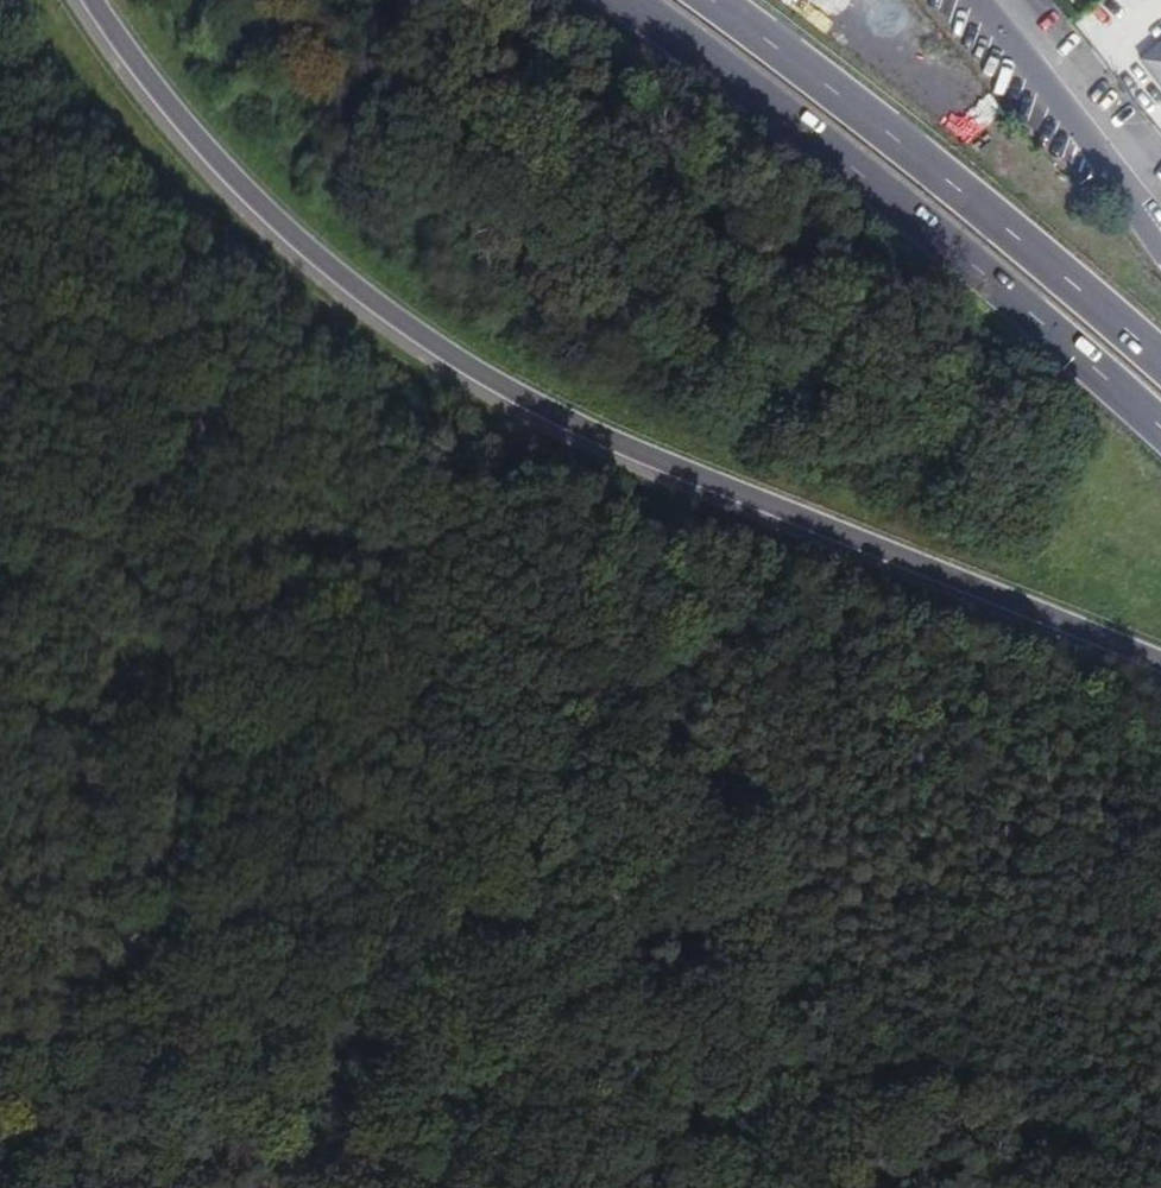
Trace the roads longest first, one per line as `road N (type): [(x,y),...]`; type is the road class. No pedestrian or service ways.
road 1 (secondary): [(82,0),(191,146),(282,236),(378,313),(503,391),(626,452),(1160,670)]
road 2 (primary): [(634,0),(892,196),(1160,431)]
road 3 (primary): [(1160,363),(961,184),(712,0)]
road 4 (secondary): [(1160,243),(1091,139),(979,0)]

